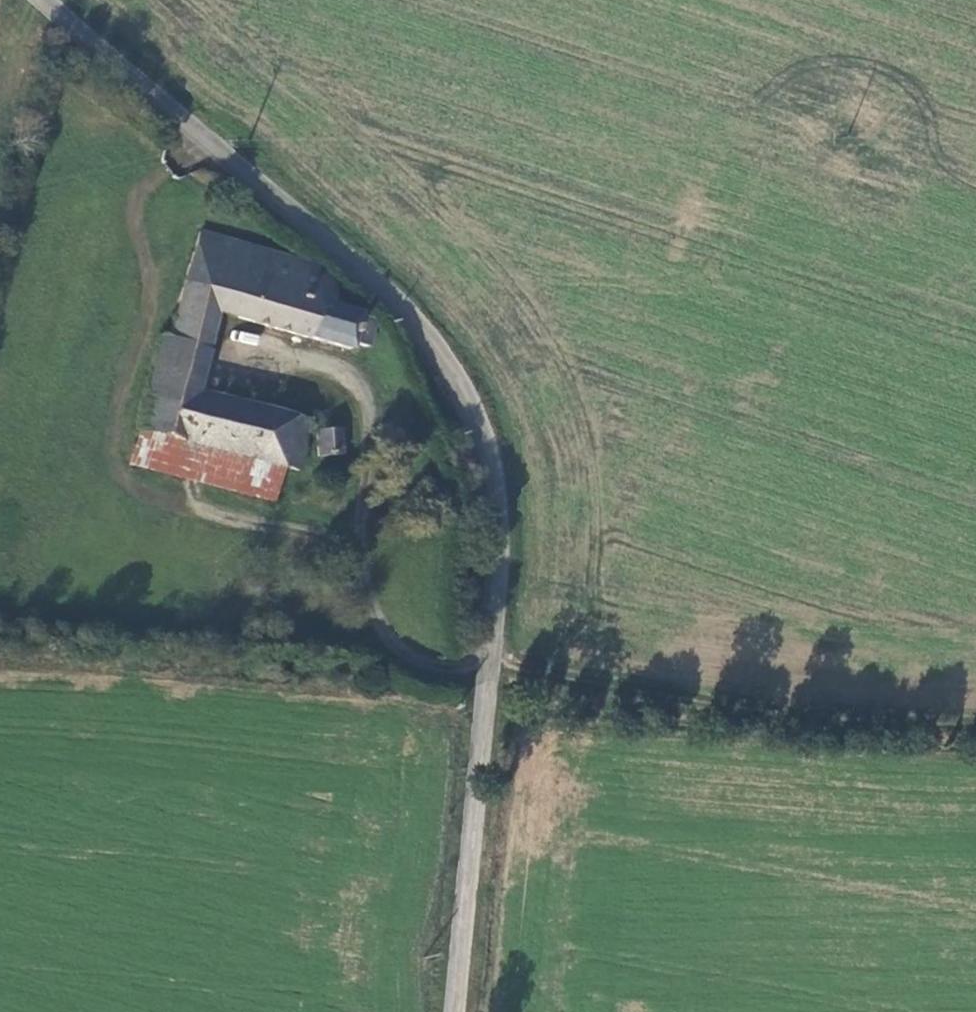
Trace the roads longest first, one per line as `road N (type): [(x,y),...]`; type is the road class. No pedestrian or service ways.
road 1 (unclassified): [(46,0),(415,324),(451,374),(486,456),(496,551),(490,645),(451,1011)]
road 2 (track): [(489,657),(814,707),(975,714)]

